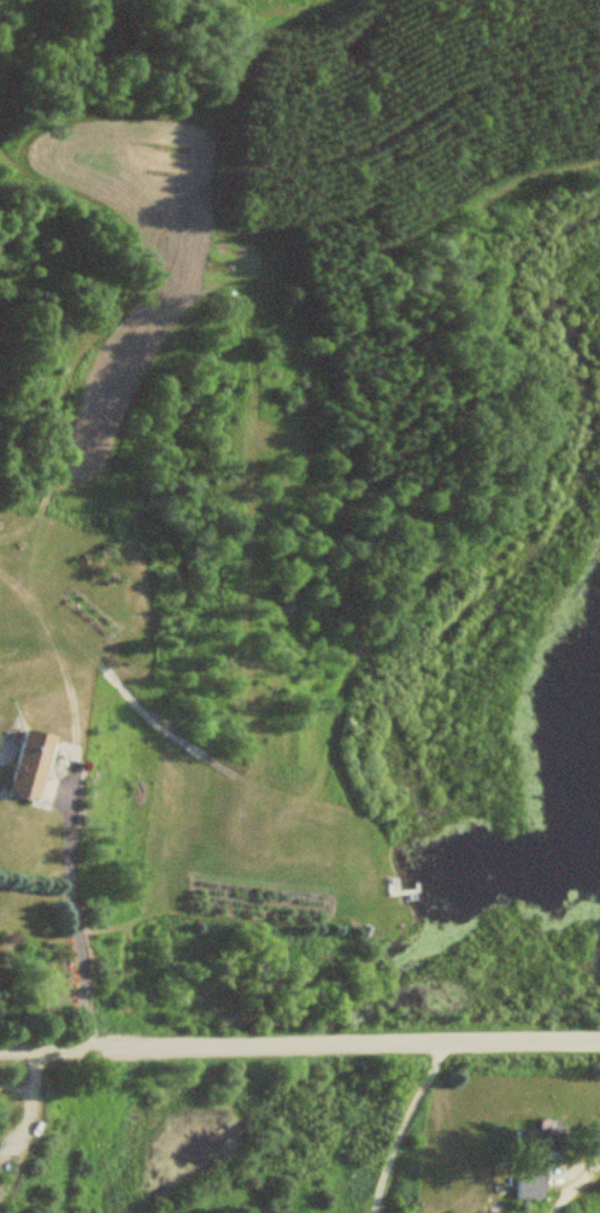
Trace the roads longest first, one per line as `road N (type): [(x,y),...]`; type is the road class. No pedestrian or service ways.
road 1 (residential): [(446,1042),(0,1050)]
road 2 (residential): [(599,1040),(446,1042)]

